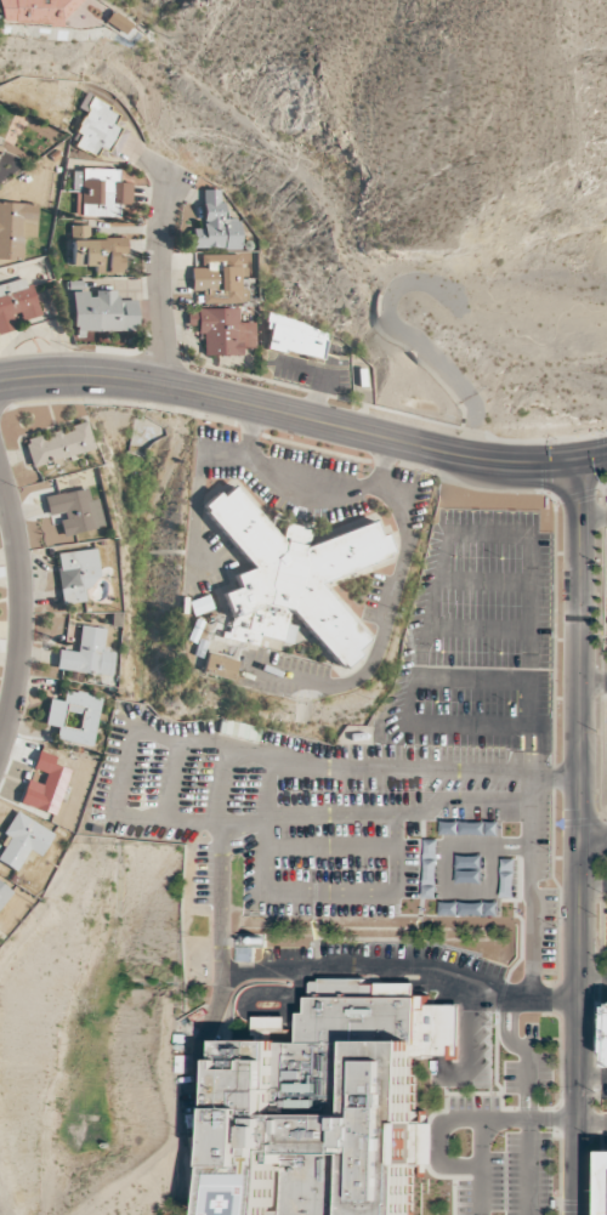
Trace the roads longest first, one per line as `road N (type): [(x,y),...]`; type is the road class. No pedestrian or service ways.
road 1 (secondary): [(0,382),(125,379),(510,462),(606,454)]
road 2 (tertiary): [(580,836),(577,1214)]
road 3 (tertiary): [(580,459),(580,836)]
road 4 (residential): [(0,747),(24,621),(18,538),(0,471)]
road 5 (residential): [(175,174),(159,244),(168,386)]

